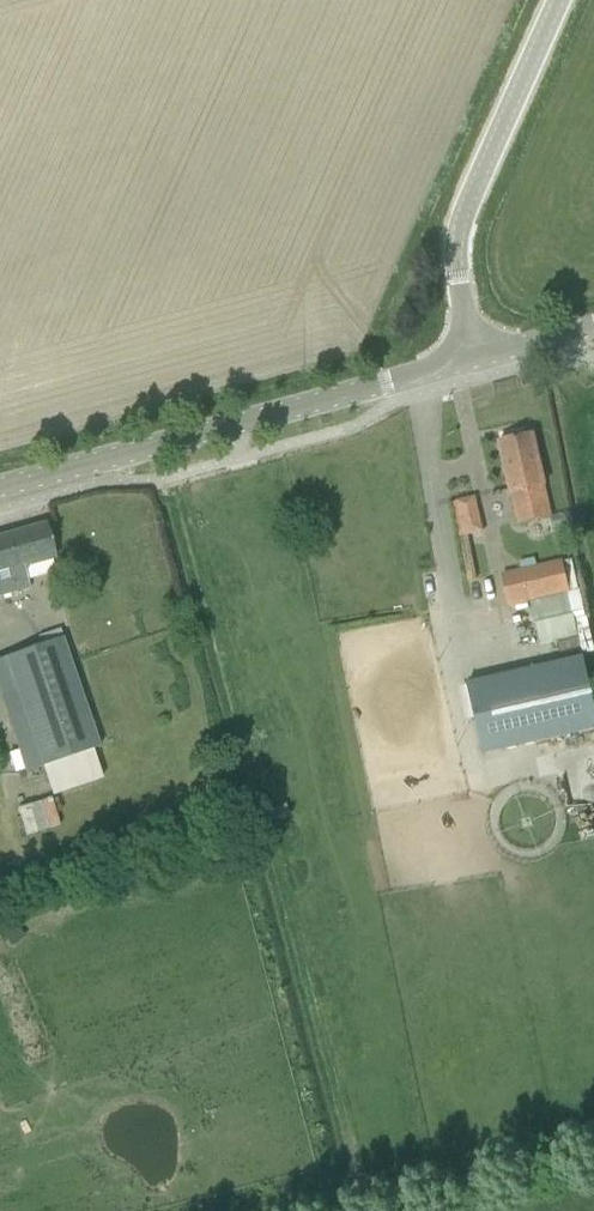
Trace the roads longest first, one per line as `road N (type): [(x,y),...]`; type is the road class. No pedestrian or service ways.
road 1 (tertiary): [(0,483),(482,348)]
road 2 (tertiary): [(482,348),(478,221),(514,108),(562,0)]
road 3 (track): [(371,1193),(593,1139)]

